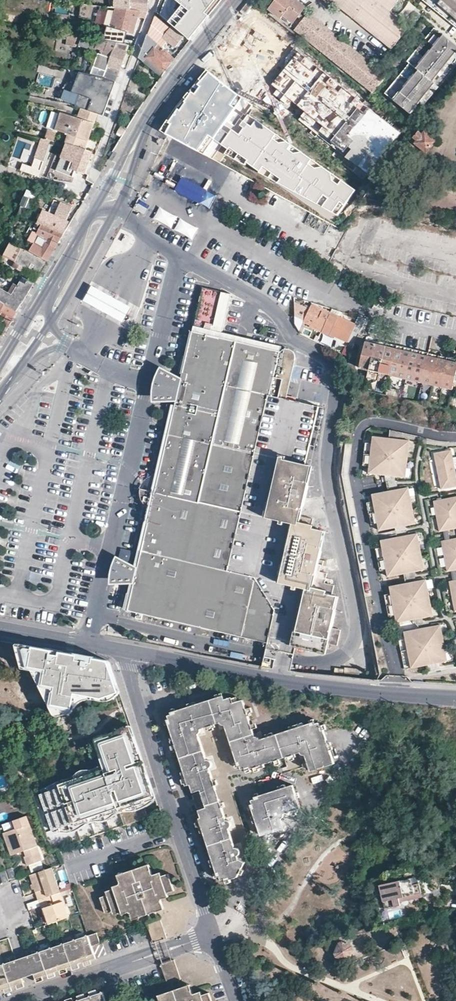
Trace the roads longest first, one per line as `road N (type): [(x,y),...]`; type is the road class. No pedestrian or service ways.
road 1 (residential): [(455,698),(307,683),(127,650)]
road 2 (residential): [(214,935),(127,650)]
road 3 (residential): [(111,183),(97,173),(157,0)]
road 4 (residential): [(214,935),(36,996)]
road 5 (secondary): [(146,122),(240,0)]
road 6 (secondary): [(51,323),(116,211)]
road 7 (residential): [(127,650),(0,626)]

